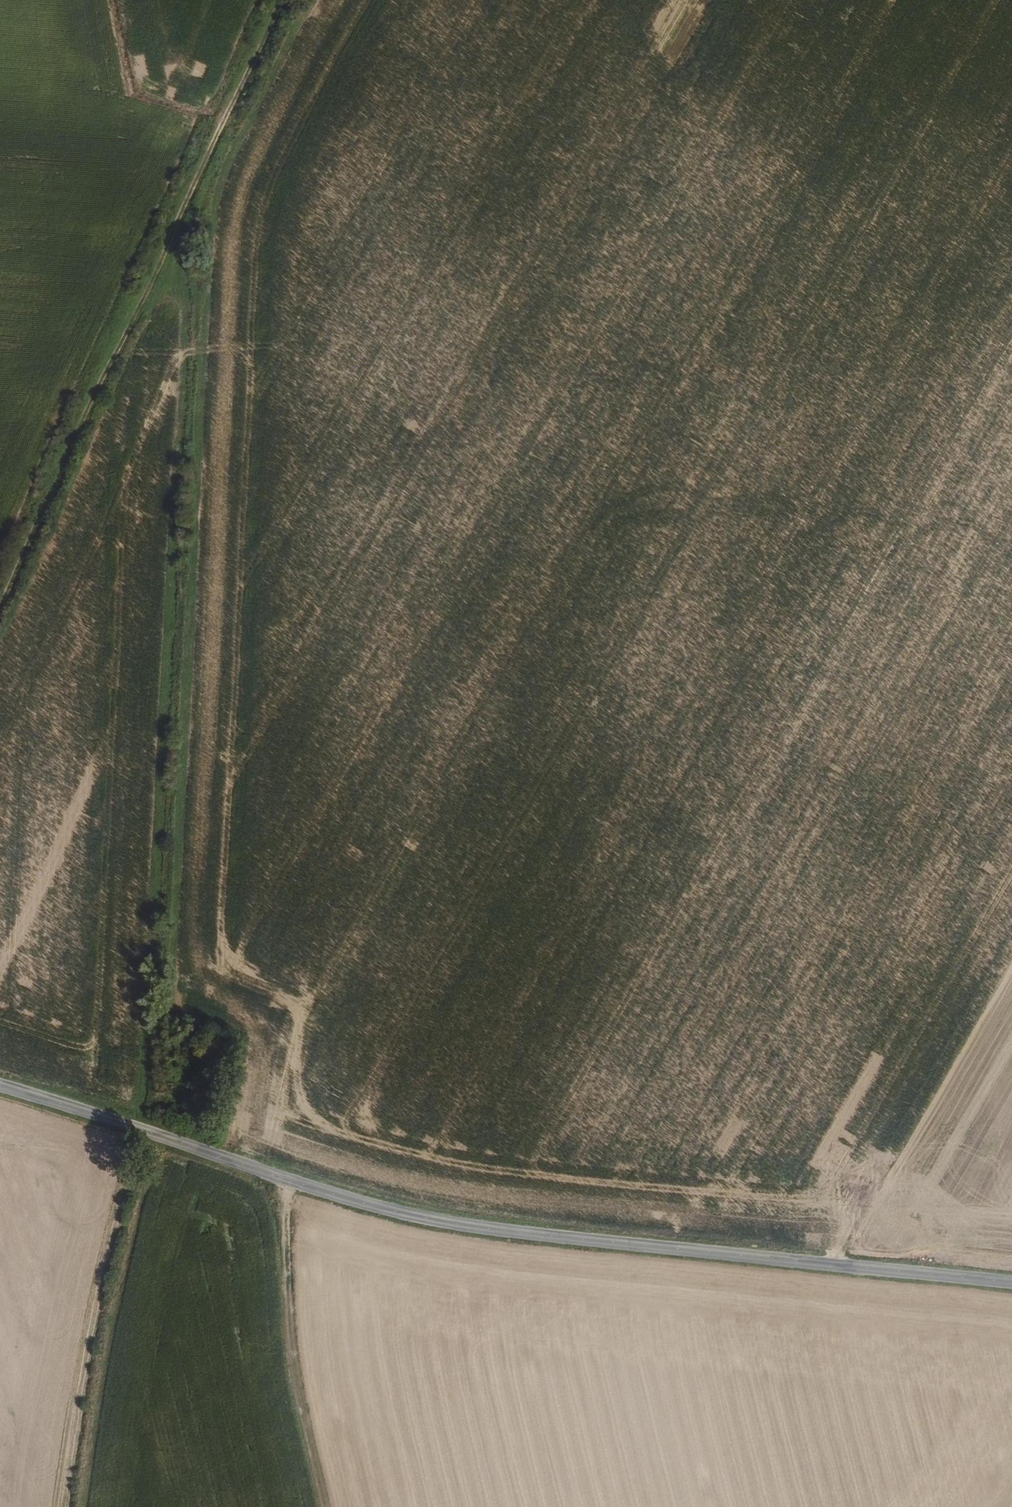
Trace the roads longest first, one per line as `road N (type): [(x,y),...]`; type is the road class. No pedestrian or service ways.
road 1 (tertiary): [(1011,1284),(431,1221),(0,1086)]
road 2 (track): [(275,0),(96,378),(0,608)]

